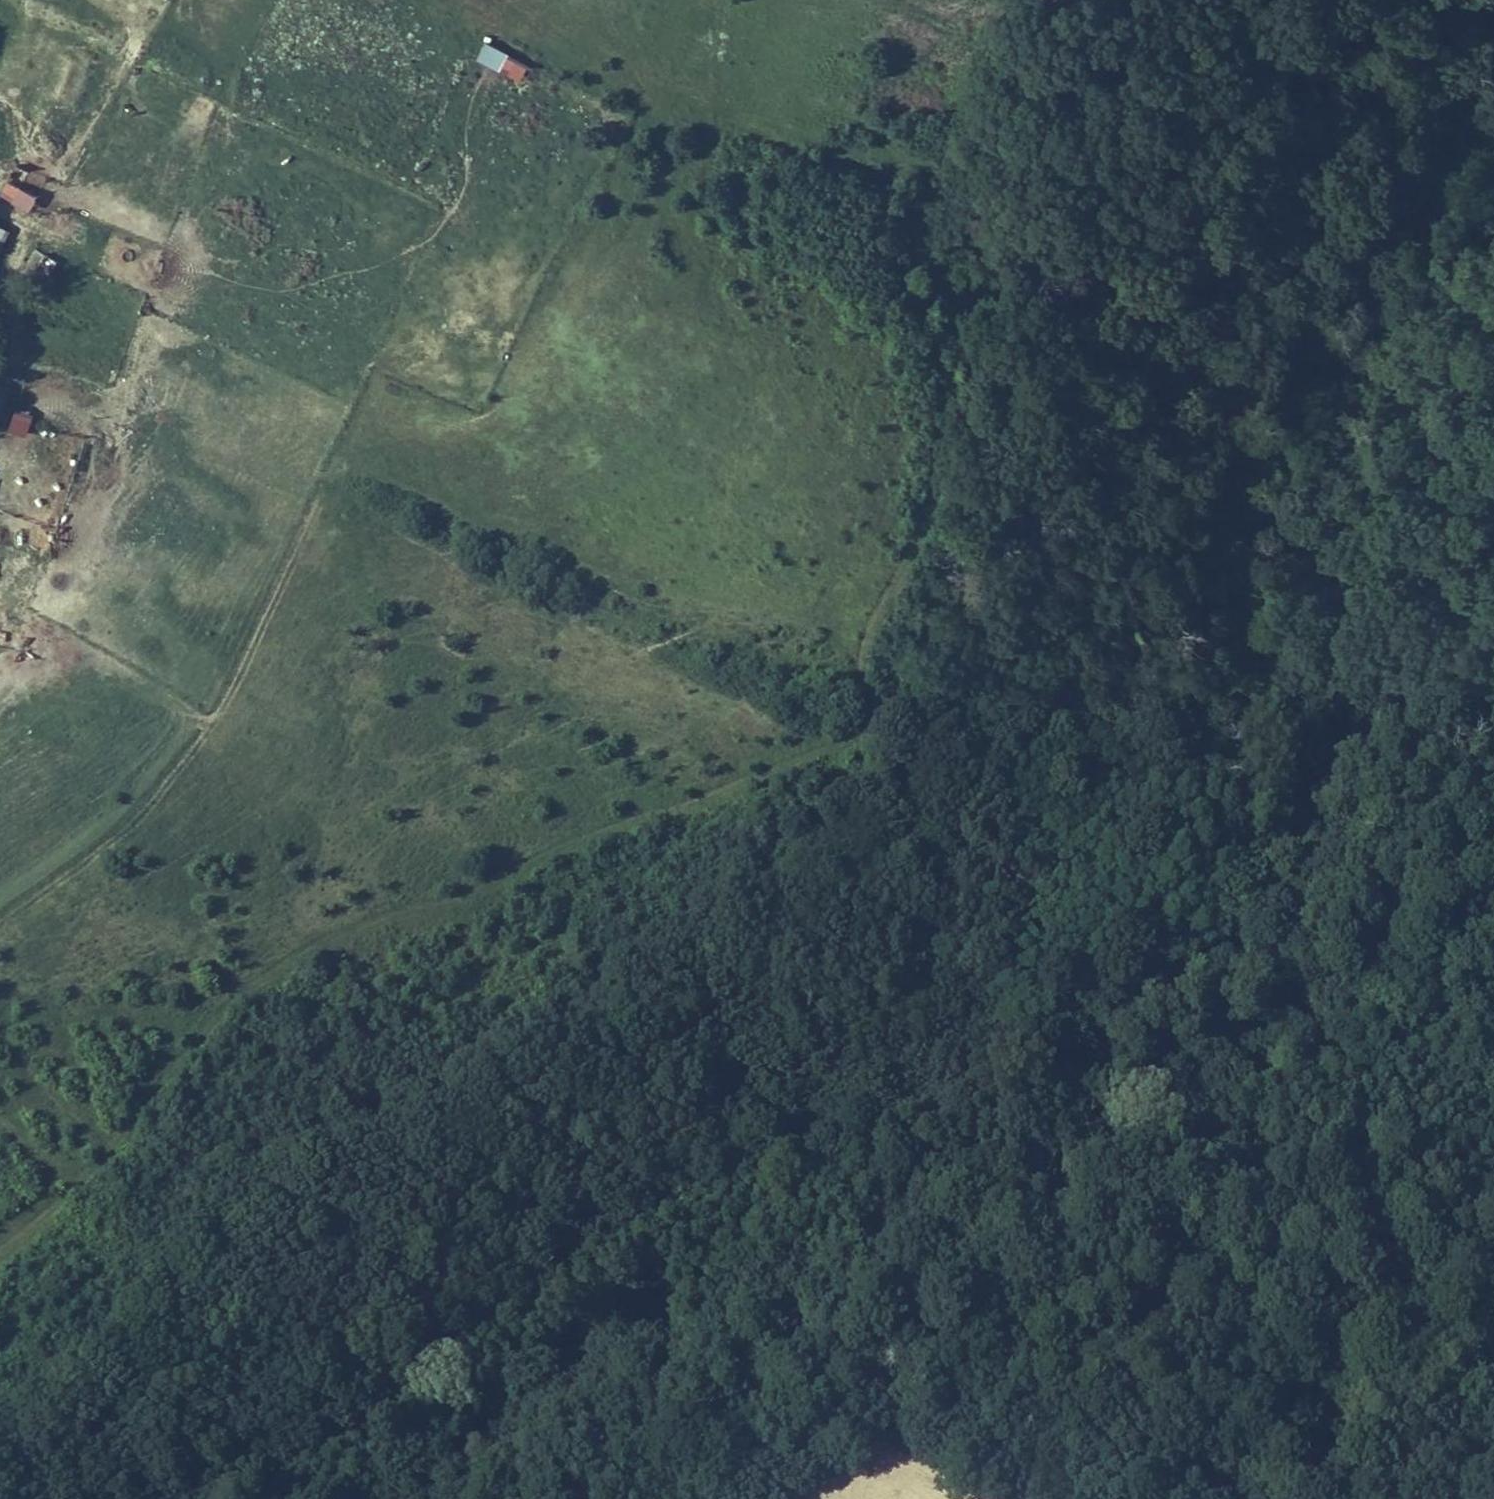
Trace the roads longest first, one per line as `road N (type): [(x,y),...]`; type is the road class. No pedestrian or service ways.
road 1 (track): [(0,209),(17,235),(6,278),(16,336),(0,385)]
road 2 (track): [(509,0),(579,30),(634,72),(645,103)]

